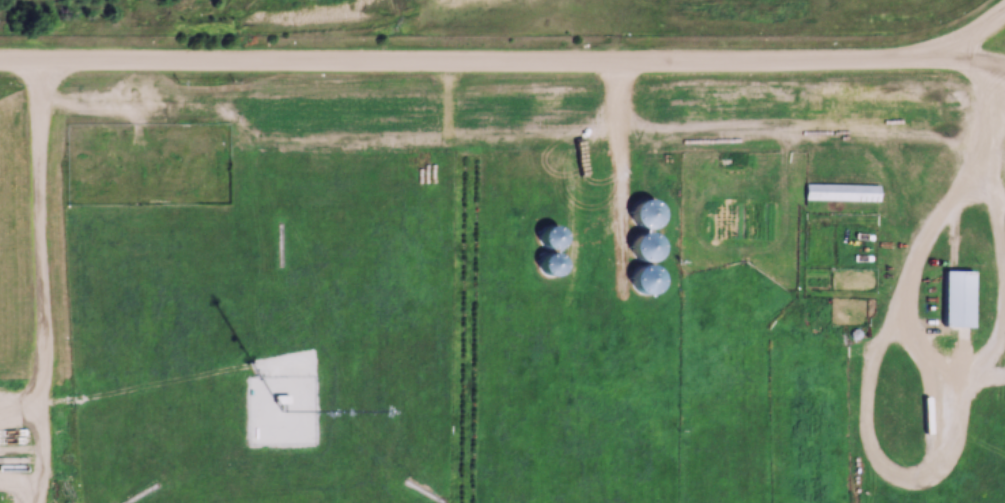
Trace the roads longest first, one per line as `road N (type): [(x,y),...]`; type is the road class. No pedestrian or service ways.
road 1 (residential): [(944,53),(0,57)]

